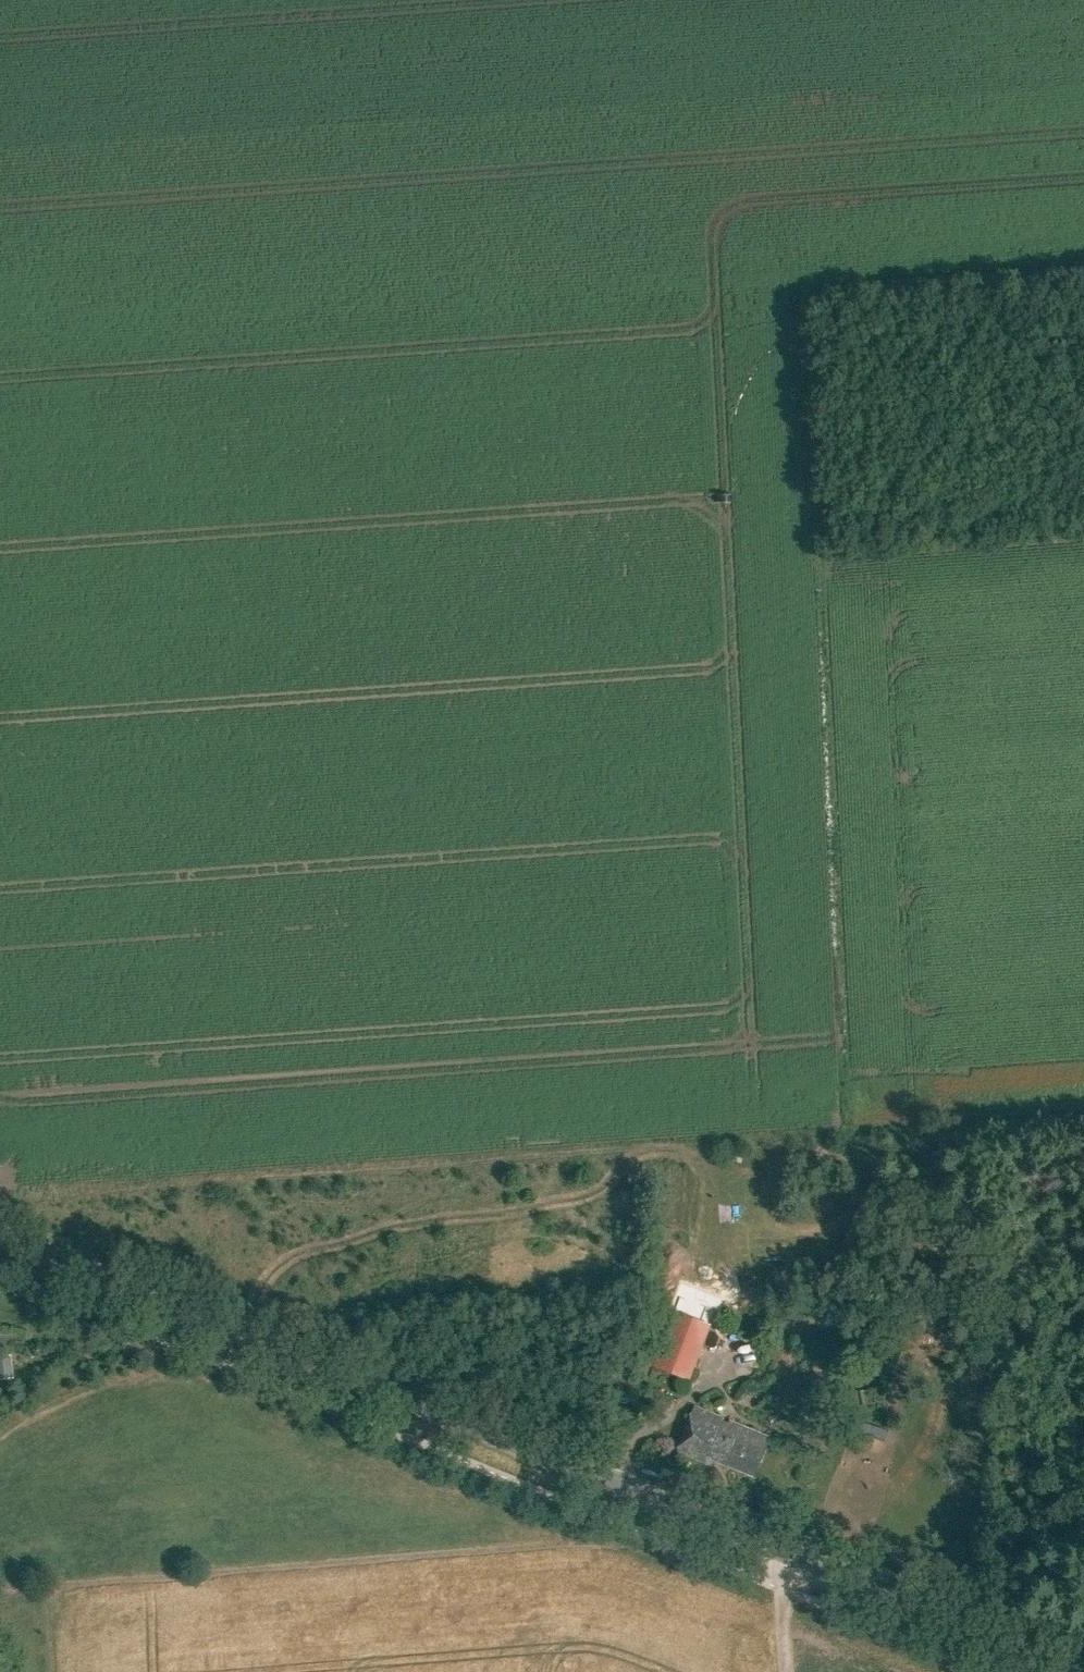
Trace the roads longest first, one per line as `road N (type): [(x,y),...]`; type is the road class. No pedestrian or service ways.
road 1 (tertiary): [(1083,1671),(0,1237)]

